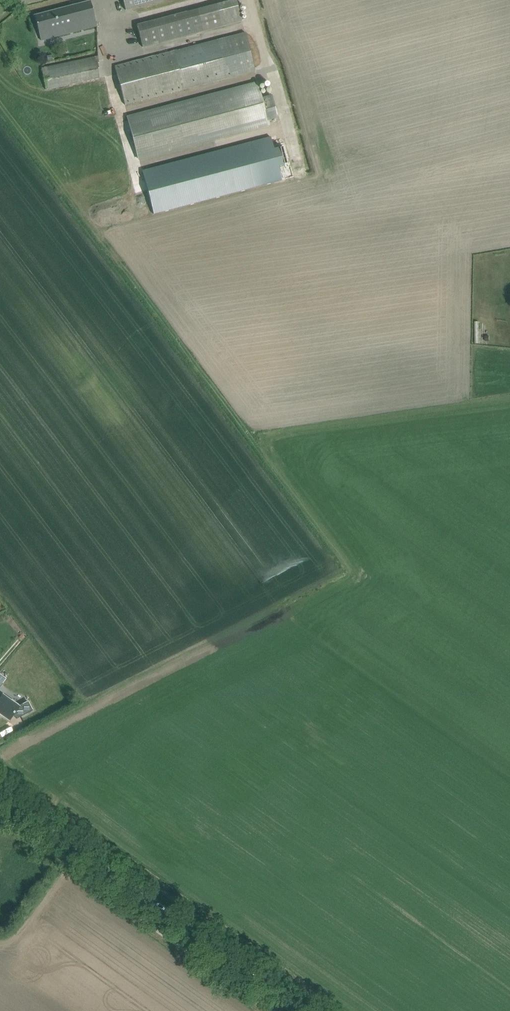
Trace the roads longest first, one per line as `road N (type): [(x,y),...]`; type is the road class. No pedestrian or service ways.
road 1 (secondary): [(301,1010),(0,796)]

